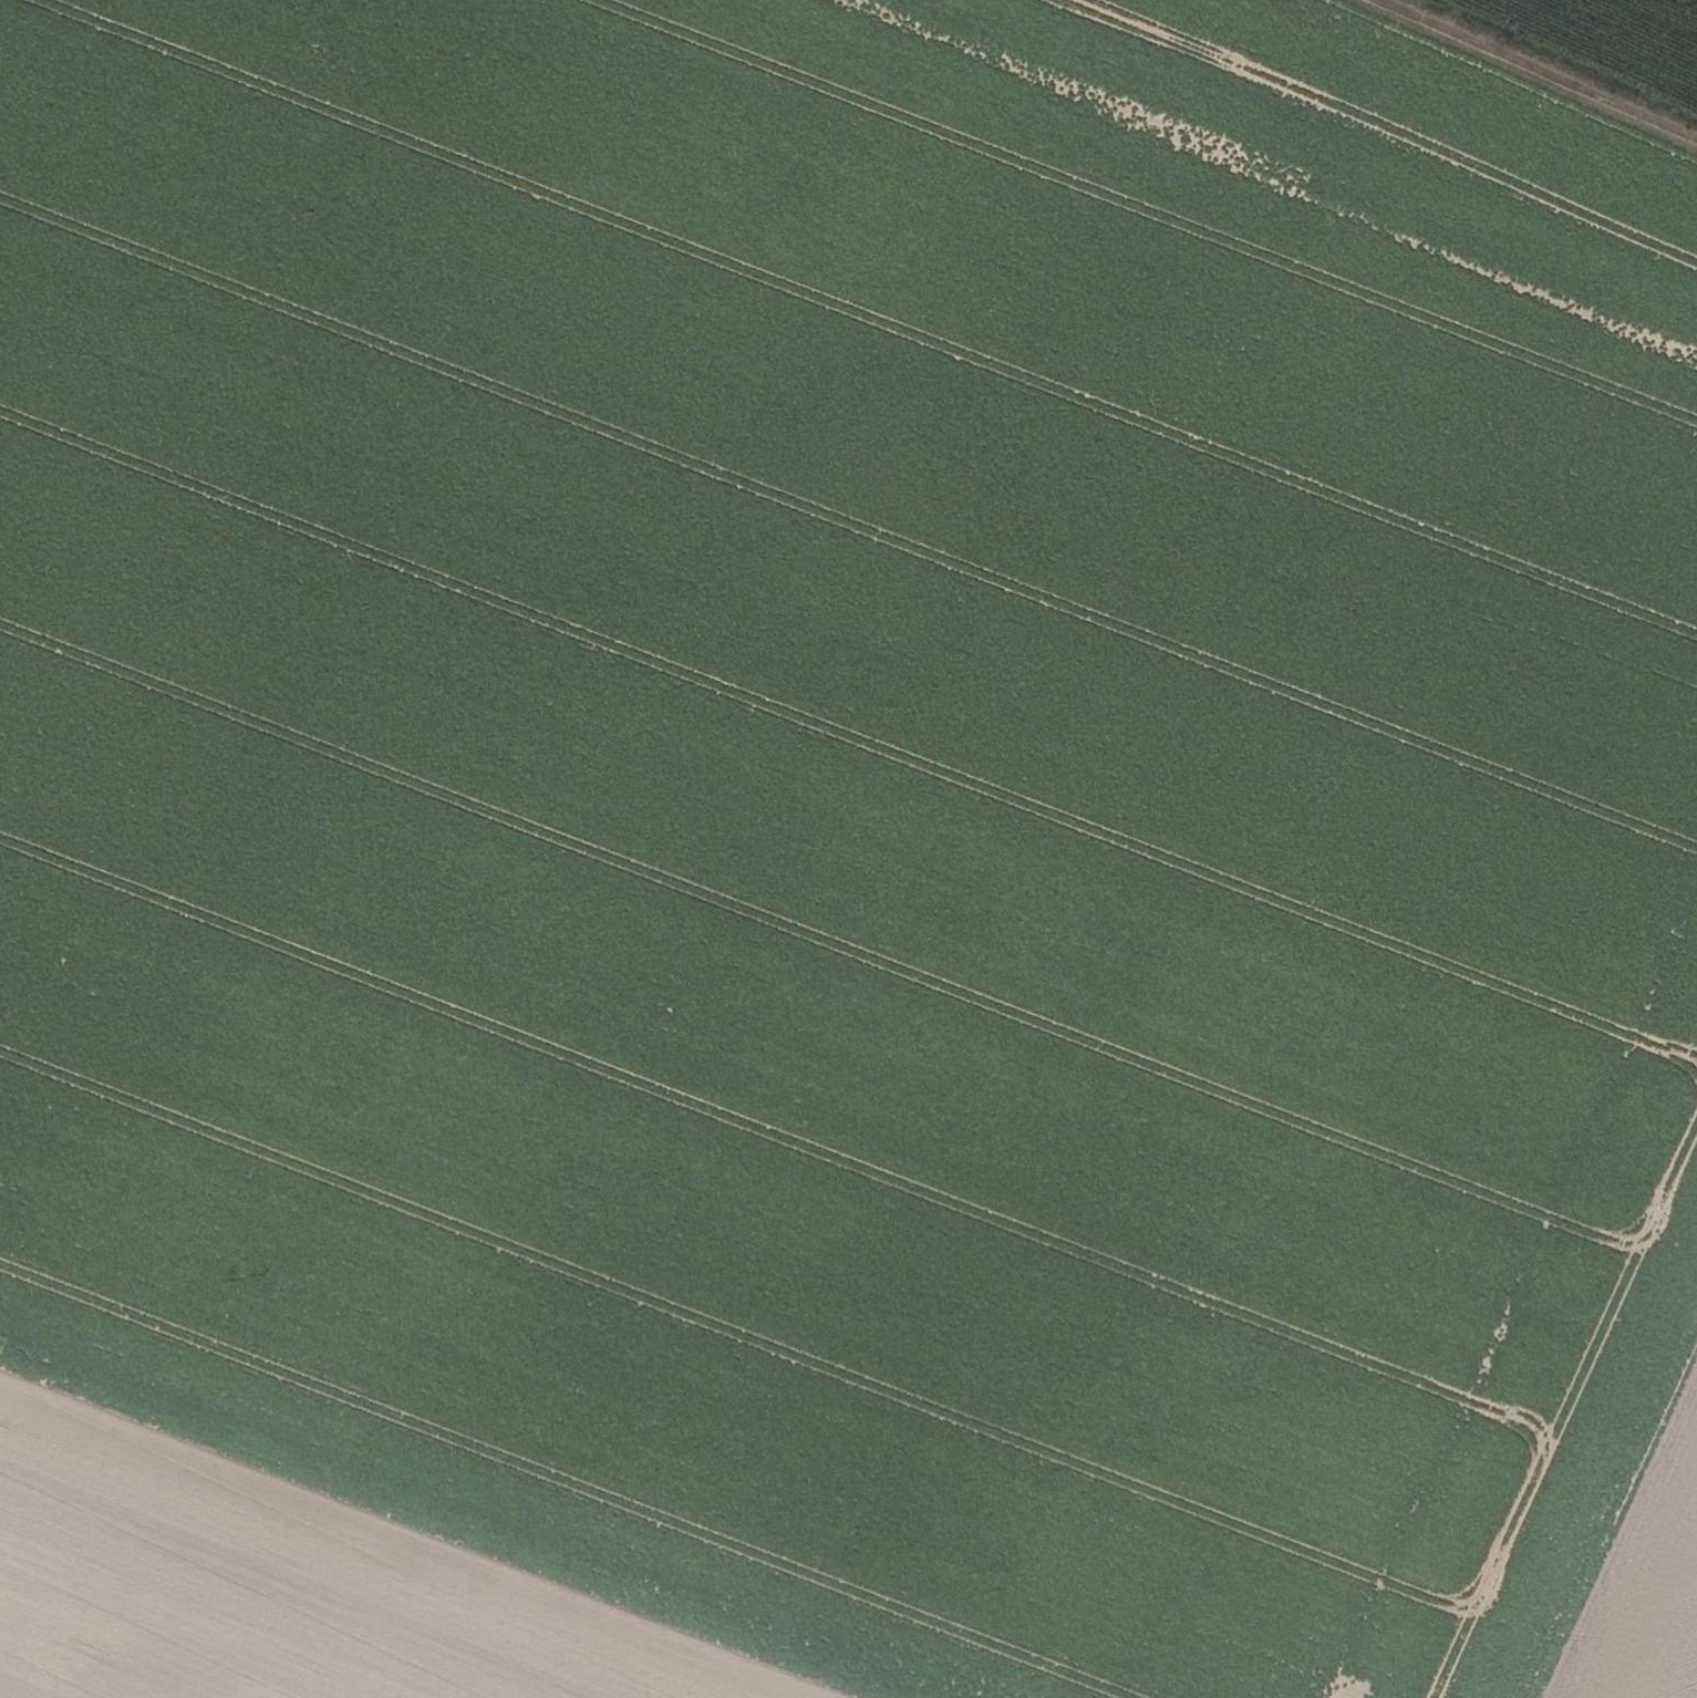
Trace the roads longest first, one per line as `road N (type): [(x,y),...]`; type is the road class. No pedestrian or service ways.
road 1 (track): [(1374,0),(1696,143)]

